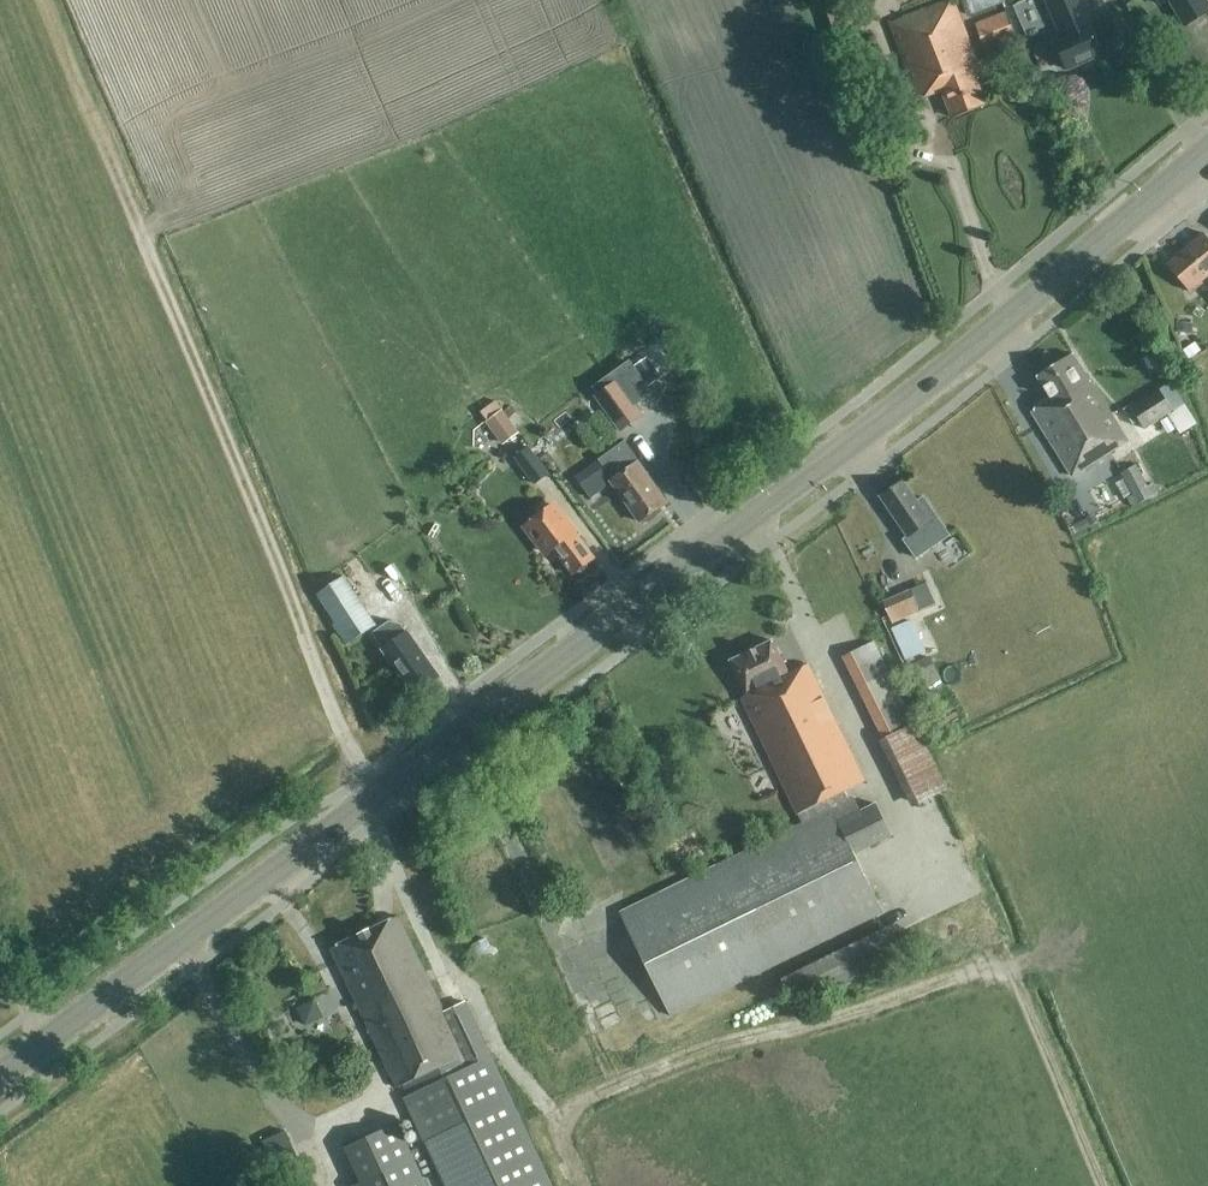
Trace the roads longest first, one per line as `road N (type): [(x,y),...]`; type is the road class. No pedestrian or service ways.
road 1 (tertiary): [(0,1076),(892,415),(1207,154)]
road 2 (track): [(382,793),(340,733),(45,0)]

